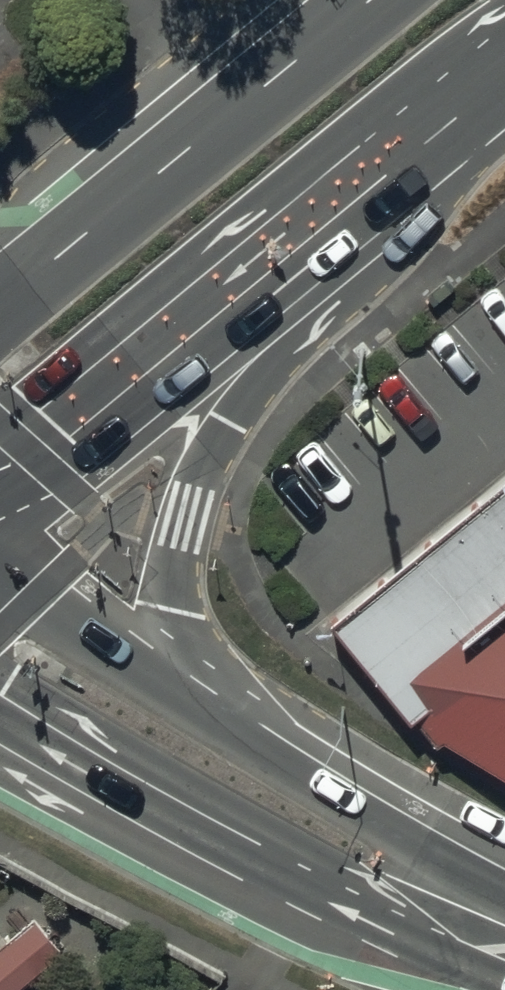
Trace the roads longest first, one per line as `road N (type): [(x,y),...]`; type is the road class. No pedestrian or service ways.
road 1 (secondary): [(504,948),(375,912),(261,868),(0,740)]
road 2 (secondary): [(0,304),(372,0)]
road 3 (secondary): [(283,263),(188,521),(175,605),(175,695)]
road 4 (secondary): [(175,695),(339,799),(504,927)]
road 5 (secondary): [(283,263),(0,490)]
road 6 (secondary): [(504,81),(283,263)]
road 7 (secondary): [(0,581),(175,695)]

